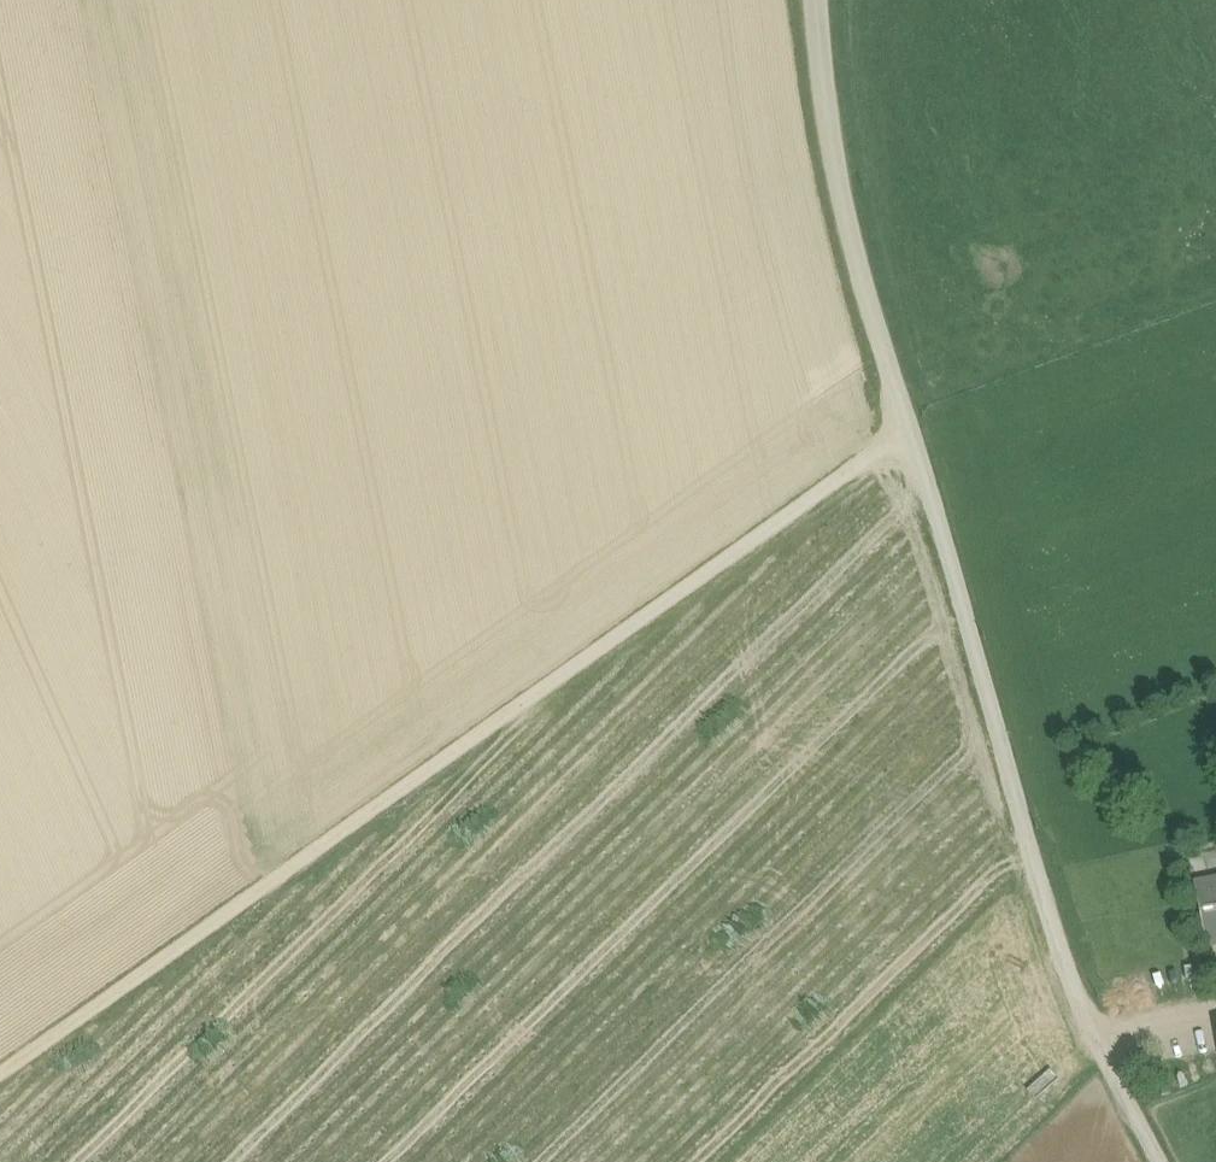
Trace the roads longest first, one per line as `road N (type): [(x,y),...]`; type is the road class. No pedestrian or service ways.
road 1 (residential): [(1170,1161),(1111,1047),(916,433),(822,109),(814,0)]
road 2 (track): [(0,1074),(916,433)]

